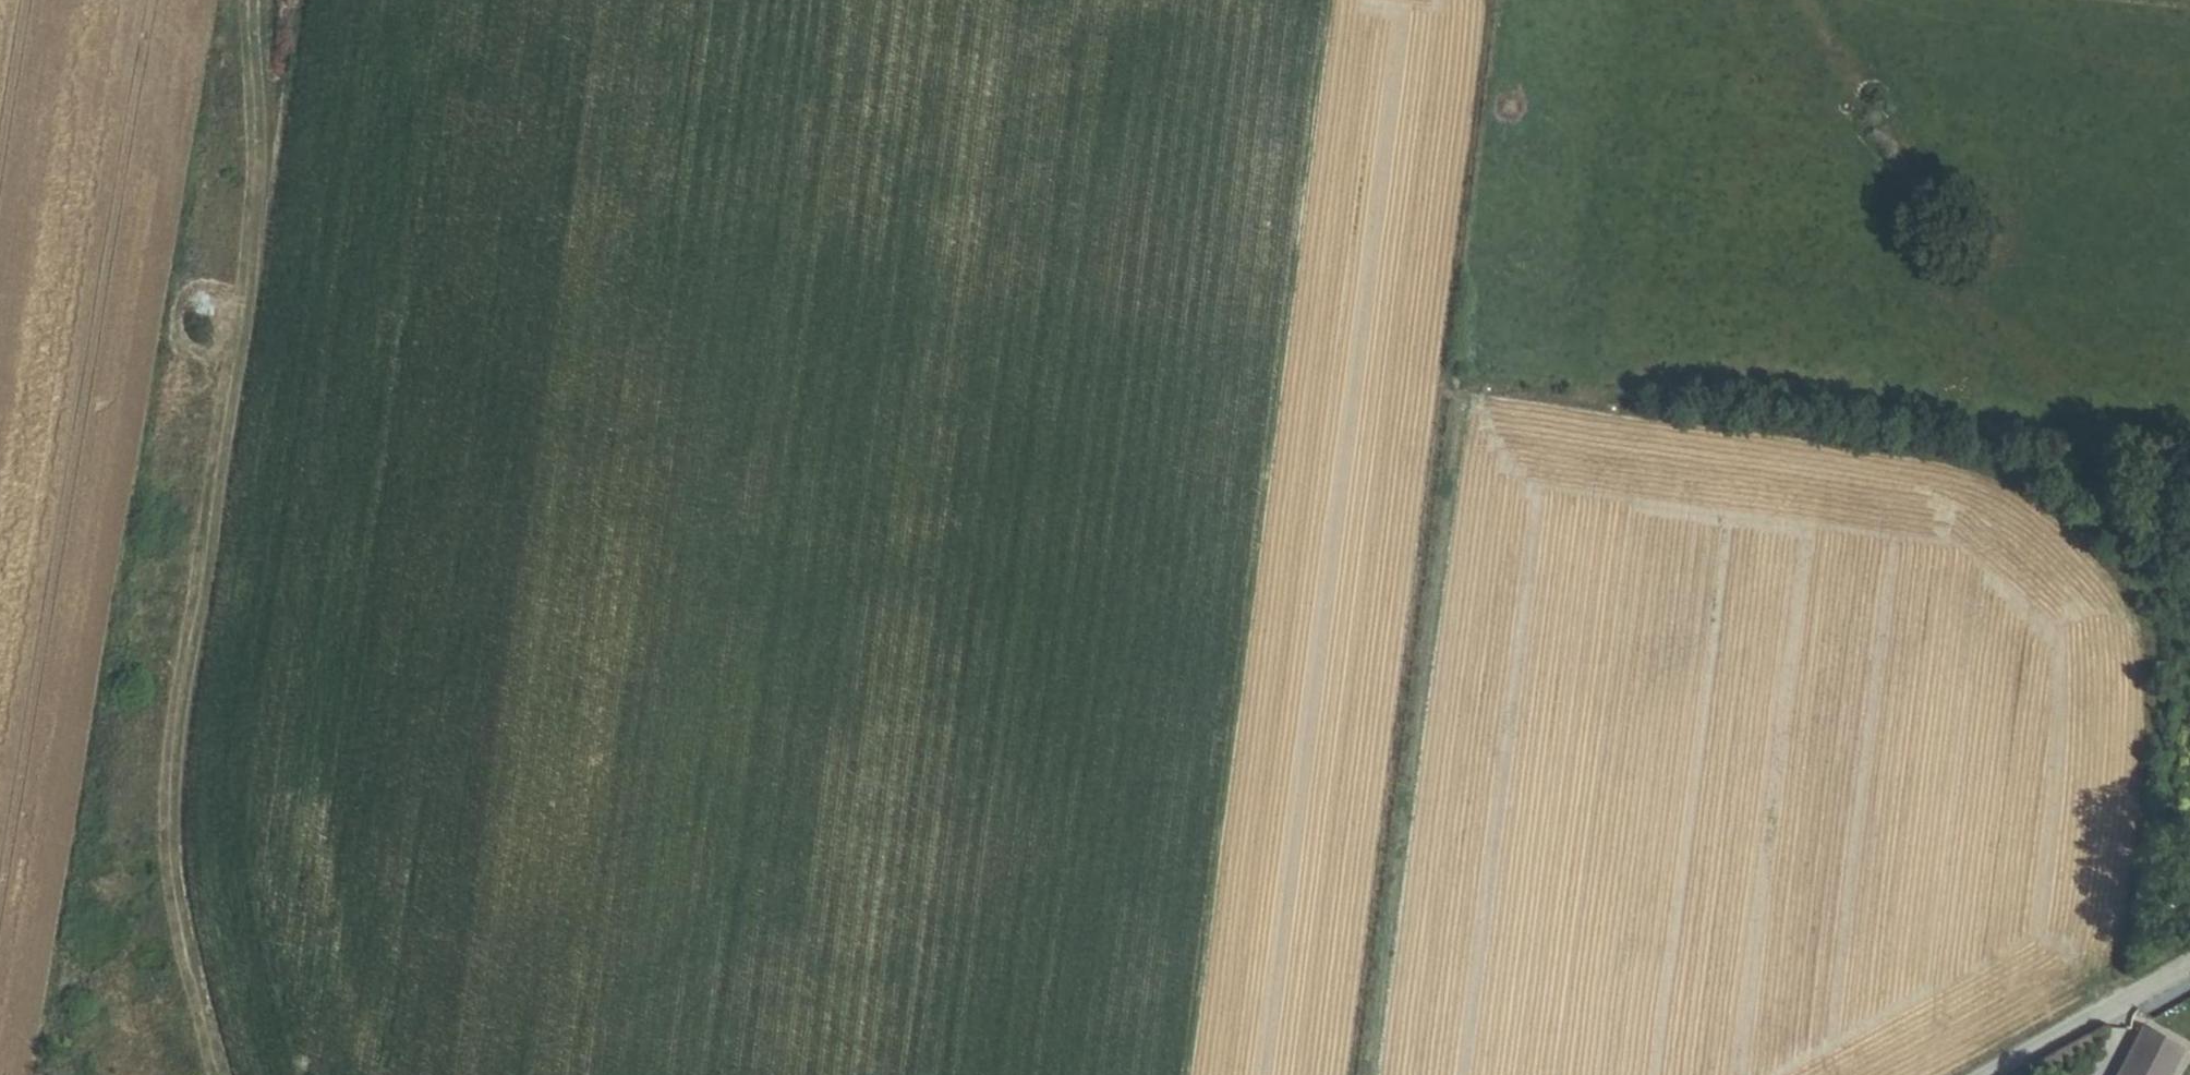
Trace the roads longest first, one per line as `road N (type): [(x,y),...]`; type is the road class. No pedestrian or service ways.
road 1 (unclassified): [(2189,967),(2004,1074)]

